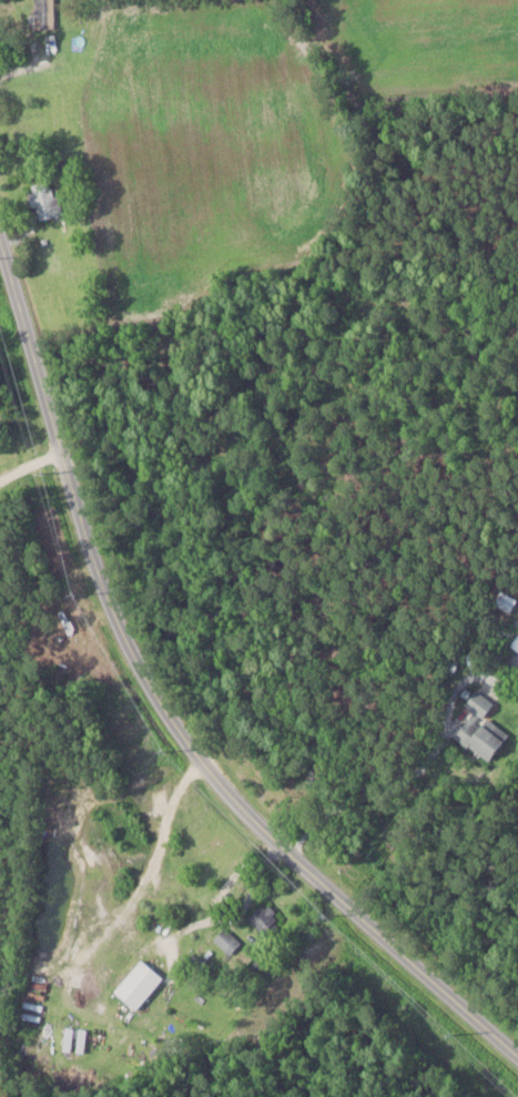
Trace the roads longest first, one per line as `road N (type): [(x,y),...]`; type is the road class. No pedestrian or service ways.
road 1 (residential): [(517,1057),(268,837),(203,768),(160,703),(84,534),(0,243)]

